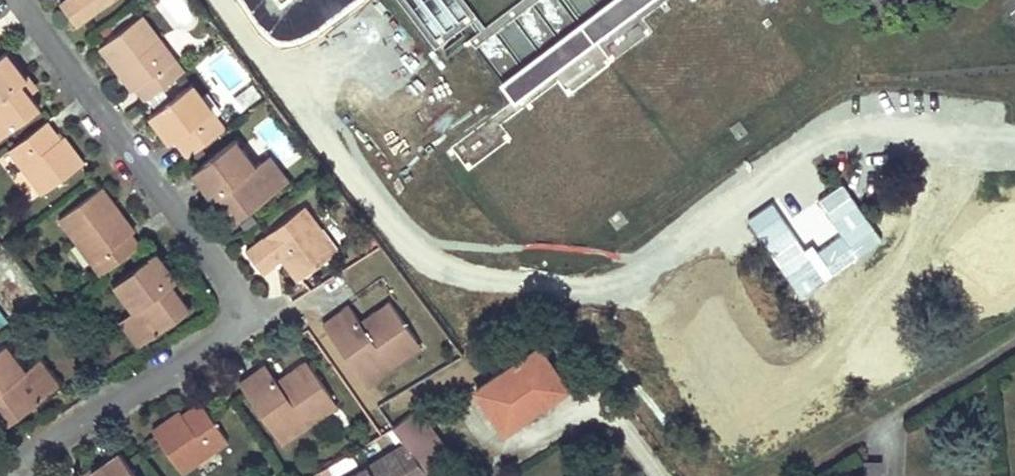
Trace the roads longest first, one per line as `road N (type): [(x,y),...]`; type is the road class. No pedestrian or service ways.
road 1 (residential): [(15,475),(58,438),(222,340),(240,317),(231,284),(18,0)]

